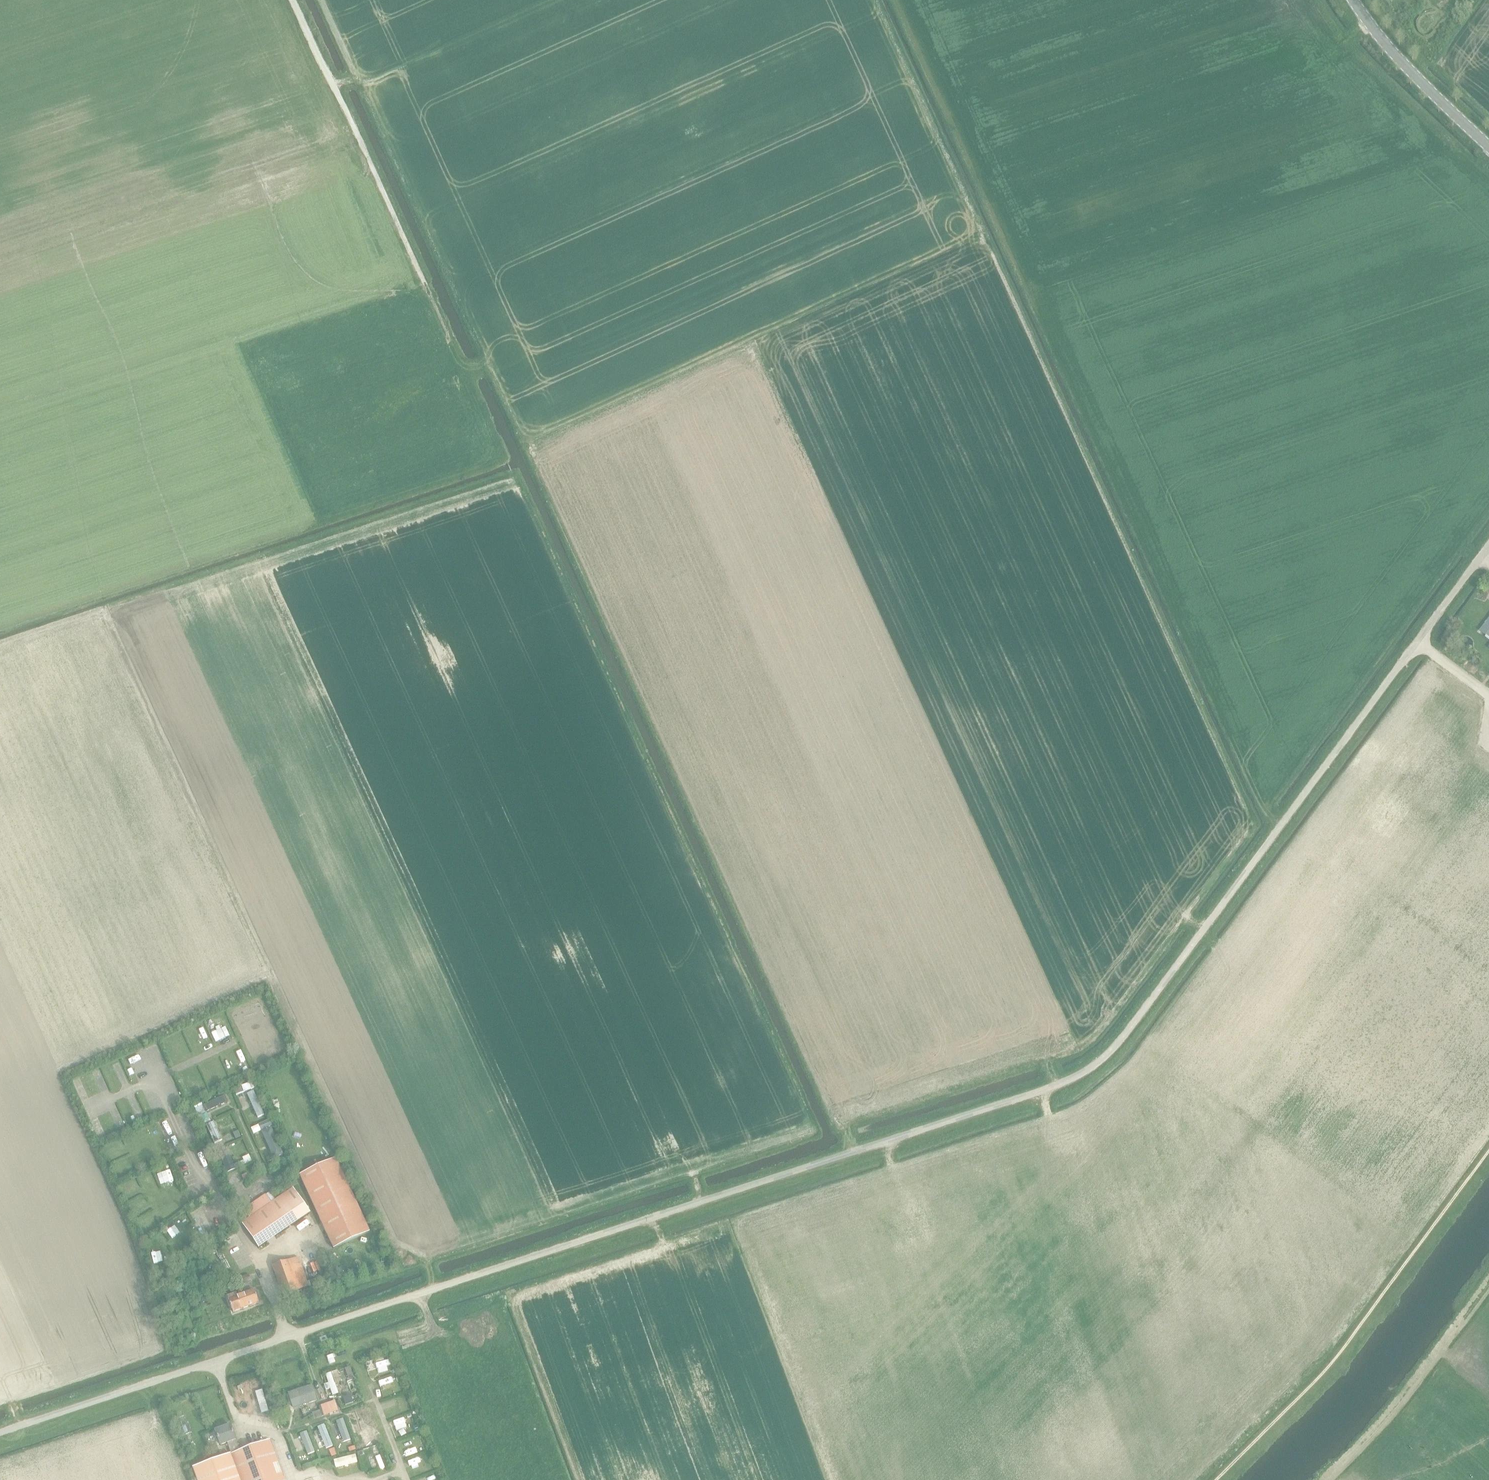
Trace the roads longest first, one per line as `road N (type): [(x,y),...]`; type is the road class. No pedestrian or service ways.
road 1 (unclassified): [(0,1432),(1085,1071),(1109,1054),(1488,543)]
road 2 (unclassified): [(424,282),(295,0)]
road 3 (tertiary): [(1488,146),(1398,58),(1354,0)]
road 4 (track): [(400,398),(451,355),(424,282)]

